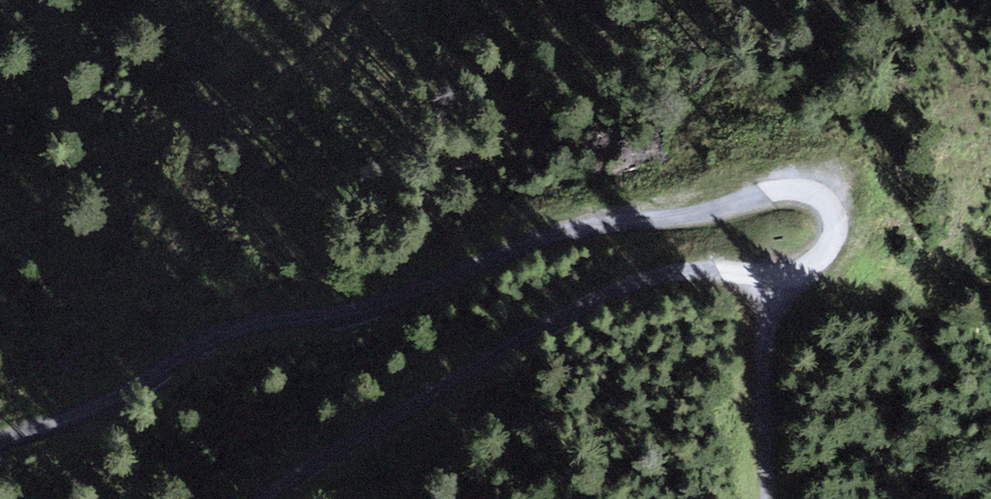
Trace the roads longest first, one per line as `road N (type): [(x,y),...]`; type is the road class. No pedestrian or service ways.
road 1 (track): [(0,437),(86,409),(213,338),(383,301),(555,235),(687,216),(780,192),(822,196),(834,211),(830,250),(778,279)]
road 2 (track): [(778,279),(710,270),(653,274),(612,288),(263,498)]
road 3 (track): [(778,279),(765,357),(768,498)]

